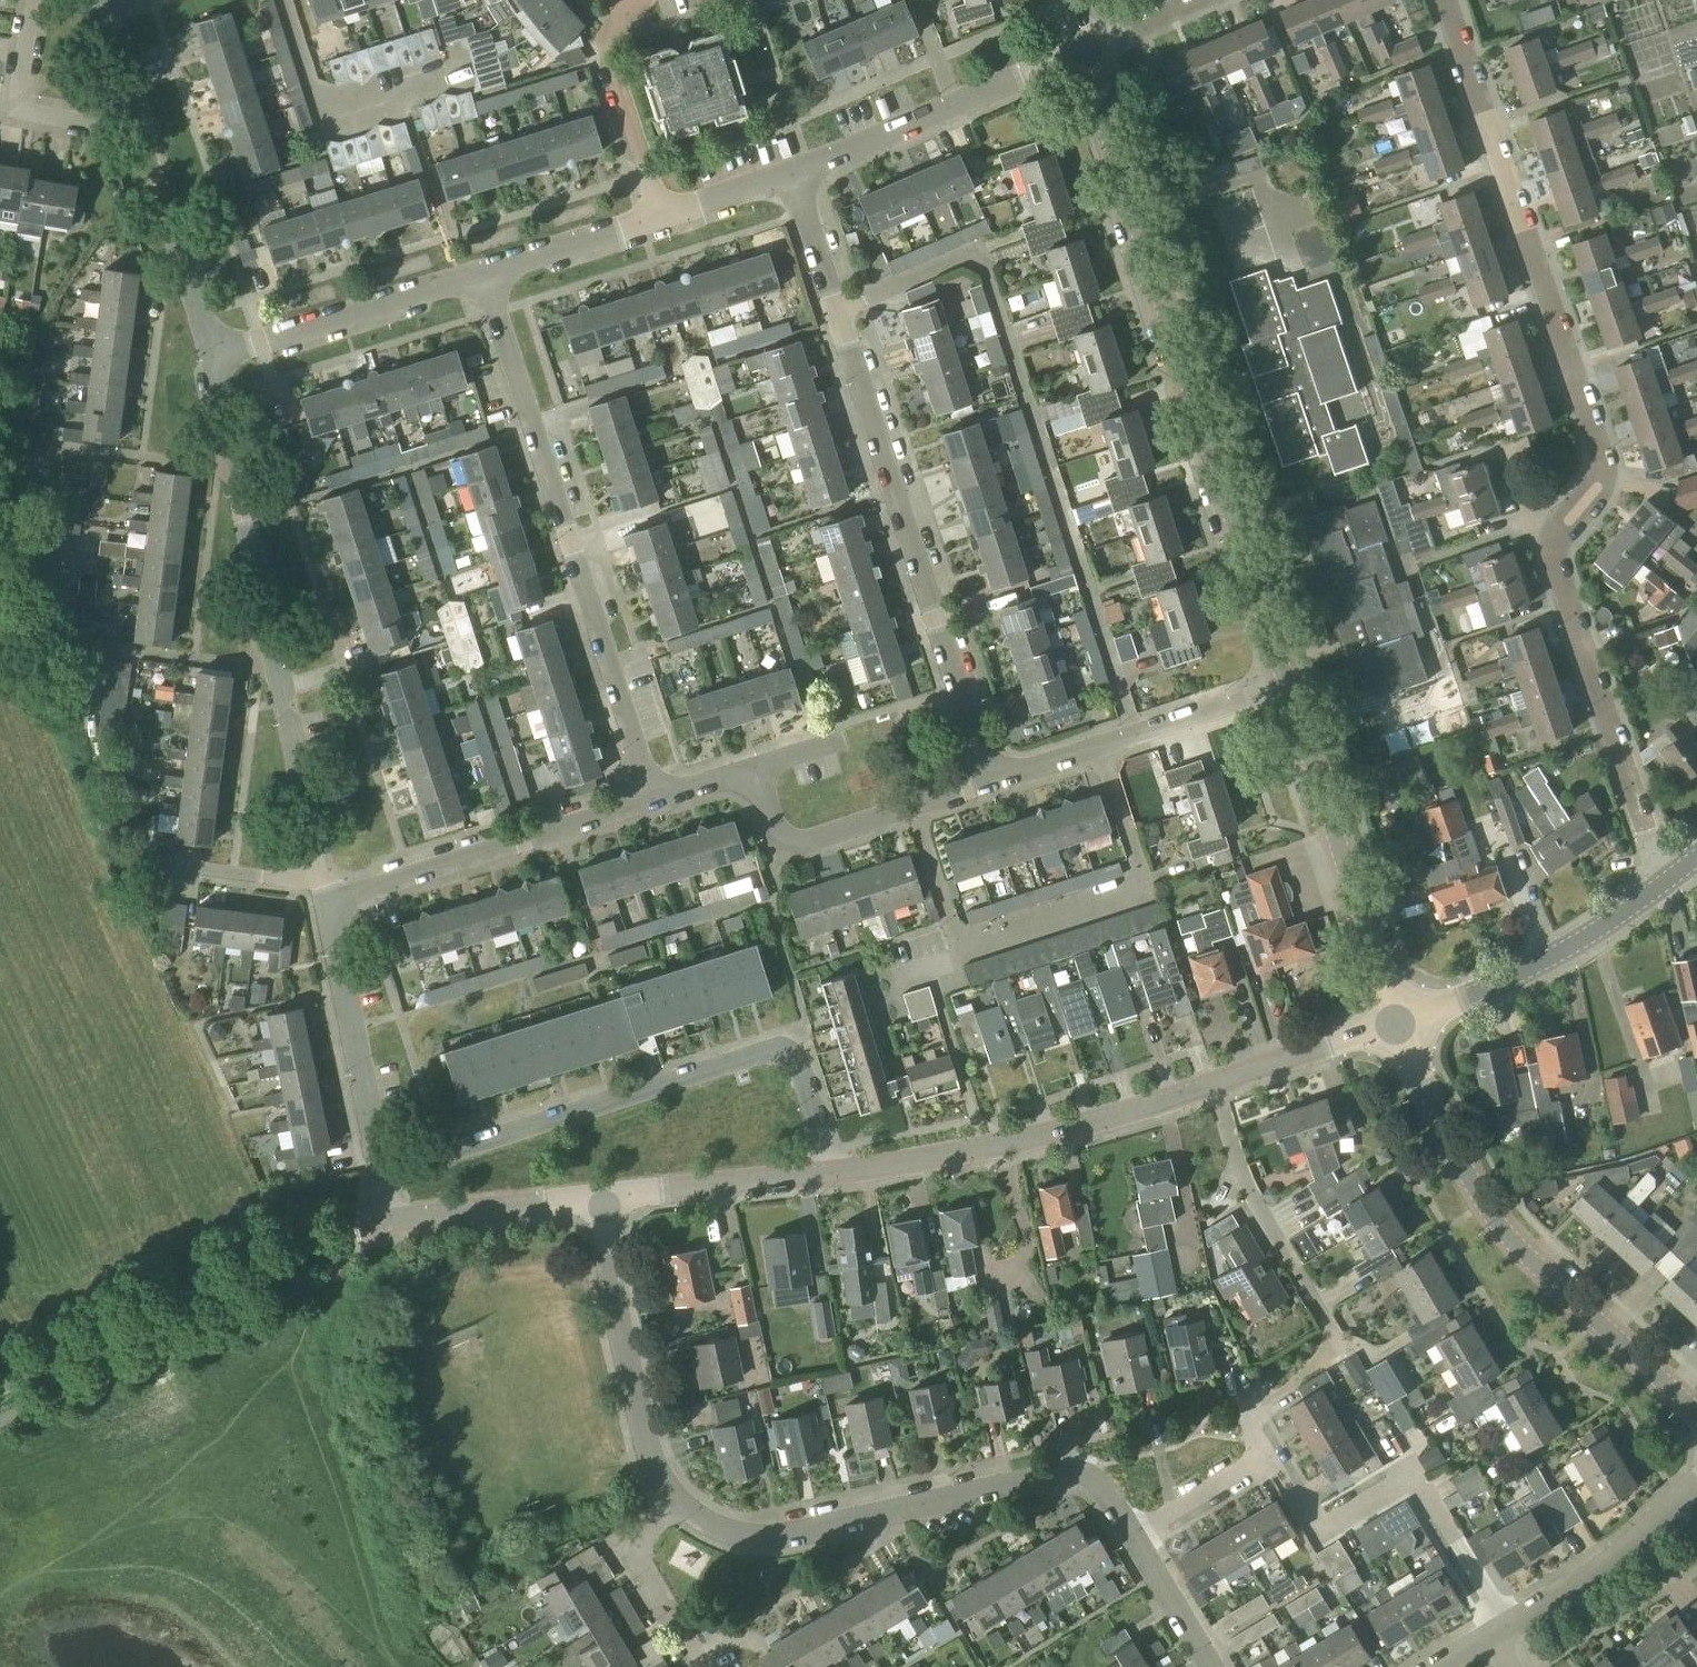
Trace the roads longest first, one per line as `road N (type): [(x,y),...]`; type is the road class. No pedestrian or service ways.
road 1 (residential): [(1662,886),(1556,545),(1559,520),(1591,465),(1590,416),(1446,0)]
road 2 (secondary): [(1286,687),(1079,54)]
road 3 (residential): [(986,787),(794,174)]
road 4 (tertiary): [(830,1174),(1036,1140),(1396,1027)]
road 5 (residential): [(382,1177),(787,1052),(801,1070),(830,1174)]
road 6 (residential): [(322,888),(213,359)]
road 7 (residential): [(646,788),(478,277)]
road 8 (residential): [(1133,1535),(1099,1487),(1062,1474),(776,1537),(735,1535),(675,1503)]
road 9 (secondary): [(1696,1414),(1510,1234),(1429,1106),(1396,1027)]
road 10 (tertiary): [(0,1383),(316,1242),(386,1223)]
road 11 (residential): [(1503,1624),(1417,1487),(1397,1484),(1330,1522),(1311,1519),(1266,1451)]
road 12 (secondary): [(1396,1027),(1286,687)]
road 13 (residential): [(27,0),(10,112),(97,128),(138,118),(108,12)]
road 14 (residential): [(322,888),(646,788)]
road 15 (residential): [(986,787),(1286,687)]
road 16 (residential): [(675,1503),(650,1453),(602,1200)]
road 17 (residential): [(794,174),(1079,54)]
road 18 (tertiary): [(1396,1027),(1541,968),(1662,886)]
road 19 (residential): [(382,1177),(322,888)]
road 20 (residential): [(752,771),(768,828),(795,847),(986,787)]
road 21 (residential): [(213,359),(478,277)]
road 22 (residential): [(1503,1624),(1662,1510),(1696,1475)]
road 23 (tertiary): [(602,1200),(830,1174)]
road 24 (residential): [(660,218),(612,58),(629,2)]
road 25 (tertiary): [(386,1223),(602,1200)]
road 26 (residential): [(709,1666),(644,1557),(649,1530),(675,1503)]
road 27 (residential): [(478,277),(660,218)]
road 28 (residential): [(1133,1535),(1266,1451)]
road 29 (residential): [(1213,1666),(1133,1535)]
road 30 (residential): [(660,218),(794,174)]
road 31 (residential): [(1079,54),(1207,0)]
road 32 (residential): [(213,359),(174,234)]

